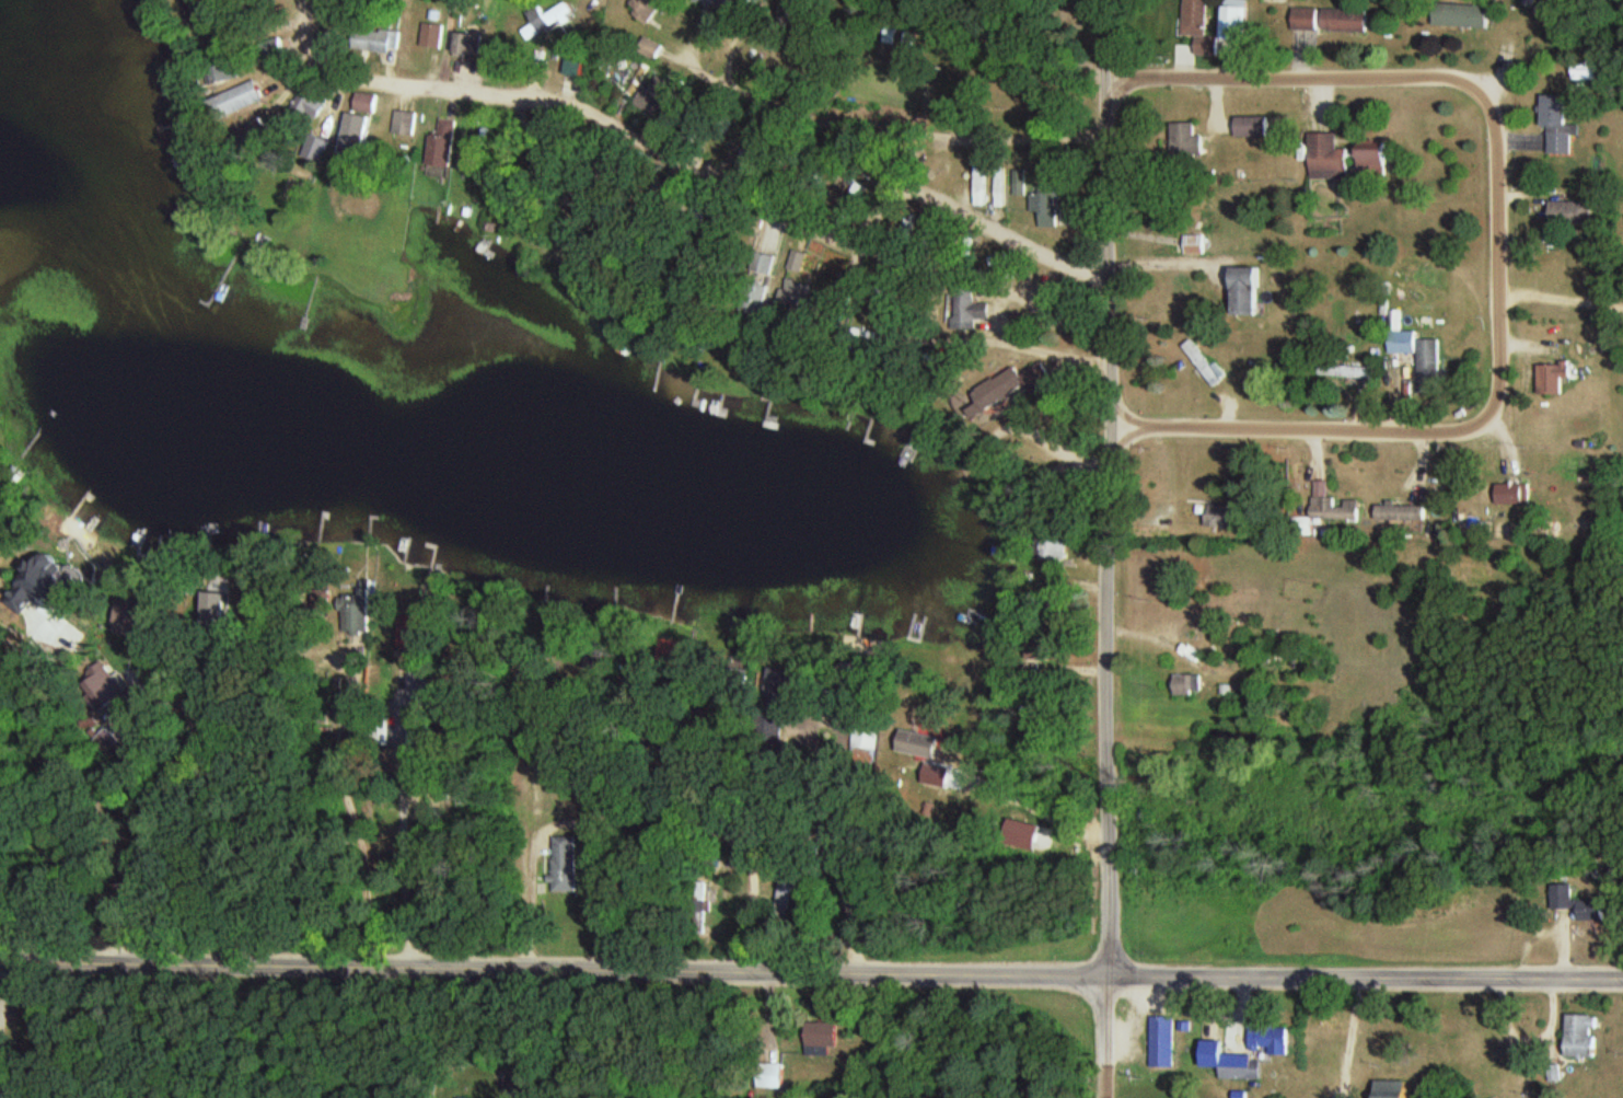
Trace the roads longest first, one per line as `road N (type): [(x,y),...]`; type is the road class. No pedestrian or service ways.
road 1 (tertiary): [(1622,977),(0,953)]
road 2 (residential): [(1112,974),(1103,662),(1111,429),(1107,0)]
road 3 (residential): [(1106,279),(903,184),(842,243),(558,100),(375,82),(322,65),(301,46)]
road 4 (residential): [(1111,429),(1498,416),(1499,82)]
road 5 (residential): [(1499,82),(1155,78),(1110,84)]
road 6 (residential): [(1110,352),(917,335),(859,278),(855,239)]
road 7 (residential): [(1110,1097),(1112,974)]

